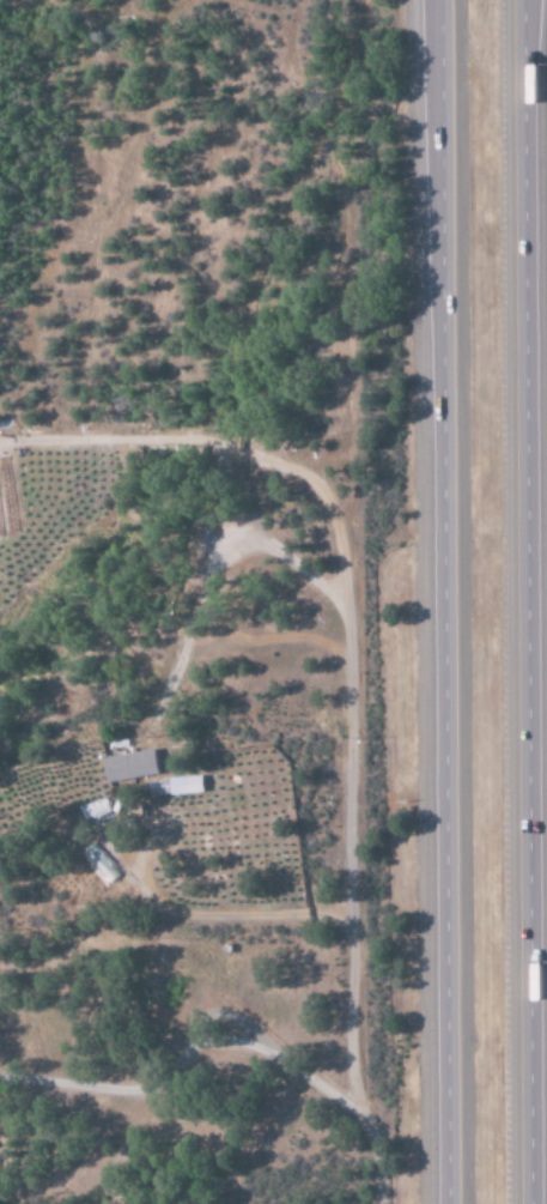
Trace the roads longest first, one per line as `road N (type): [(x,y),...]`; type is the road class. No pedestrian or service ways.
road 1 (motorway): [(438,0),(448,1203)]
road 2 (residential): [(375,1203),(372,1160),(345,1065),(346,616),(338,599),(245,537)]
road 3 (motorway): [(546,446),(542,0)]

